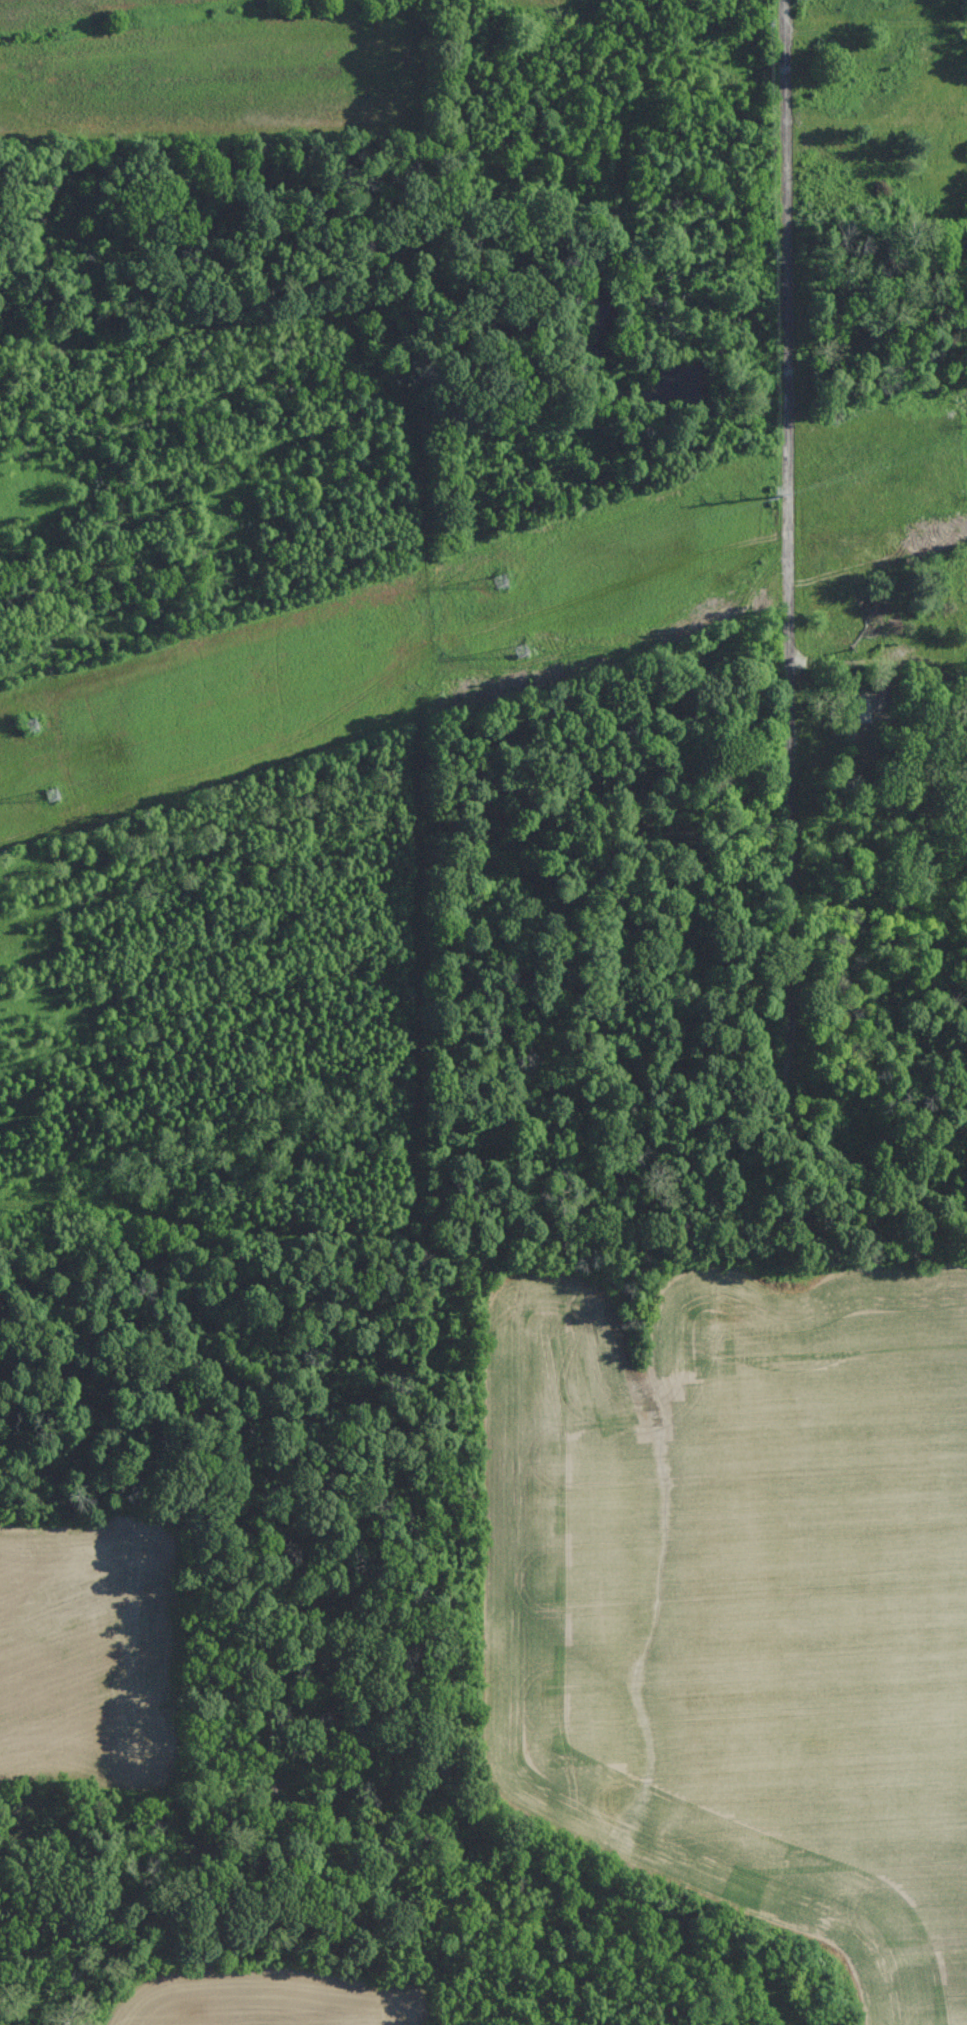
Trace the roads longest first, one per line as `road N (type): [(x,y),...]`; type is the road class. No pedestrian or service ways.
road 1 (residential): [(785,0),(792,1065)]

